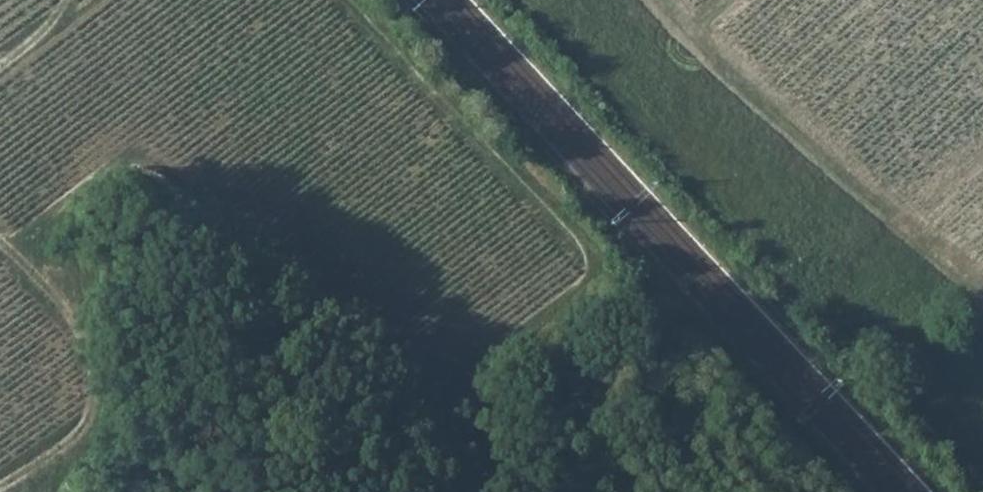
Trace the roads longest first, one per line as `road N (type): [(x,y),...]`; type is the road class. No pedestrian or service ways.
road 1 (track): [(0,233),(23,257),(135,173)]

